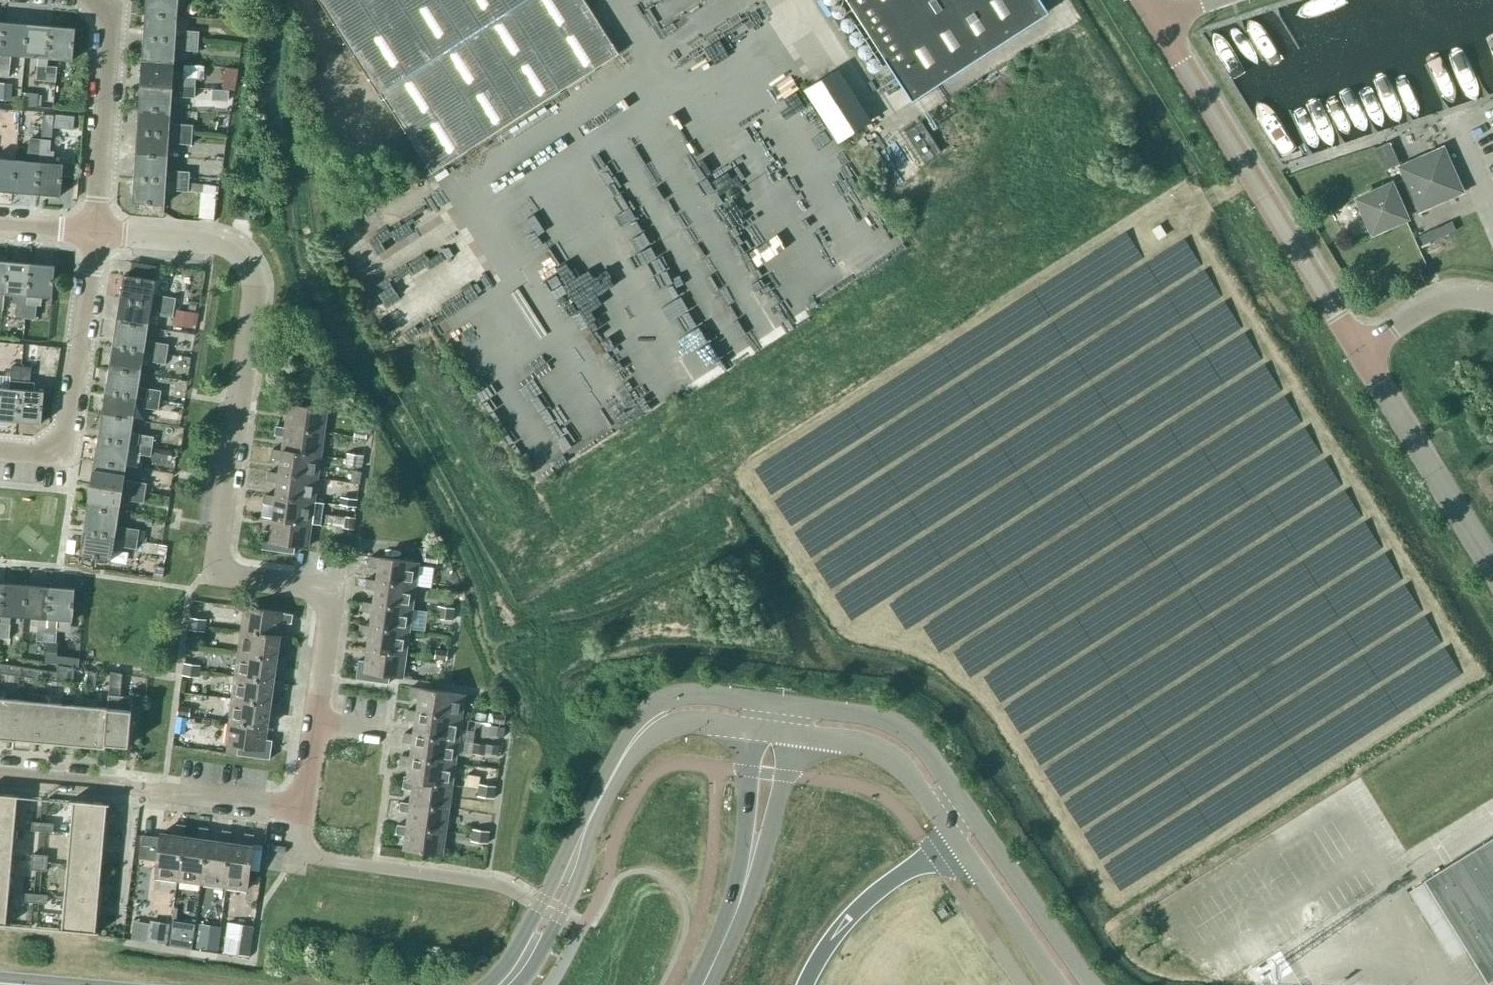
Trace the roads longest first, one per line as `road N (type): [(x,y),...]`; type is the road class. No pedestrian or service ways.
road 1 (residential): [(315,724),(328,597),(243,582),(223,560),(254,287),(250,262),(225,241),(94,231)]
road 2 (tertiary): [(773,704),(688,694),(659,700),(640,716),(513,954),(488,984)]
road 3 (unclassified): [(1360,351),(1159,25)]
road 4 (tertiary): [(520,984),(640,749),(687,722),(749,729)]
road 5 (residential): [(0,456),(35,459),(66,438),(94,231)]
road 6 (residential): [(71,0),(109,4),(94,231)]
road 7 (unclassified): [(1360,351),(1492,573)]
road 8 (residential): [(302,808),(72,780)]
road 9 (unclassified): [(1091,984),(958,799)]
road 10 (tertiary): [(958,799),(896,726),(773,704)]
road 11 (trunk): [(805,984),(857,909),(954,840)]
road 12 (tertiary): [(791,735),(883,754),(954,840)]
road 13 (unclassified): [(954,840),(1055,984)]
road 14 (tertiary): [(748,876),(762,856),(791,735)]
road 15 (tertiary): [(749,729),(748,876)]
road 16 (unclassified): [(1492,300),(1452,297),(1360,351)]

